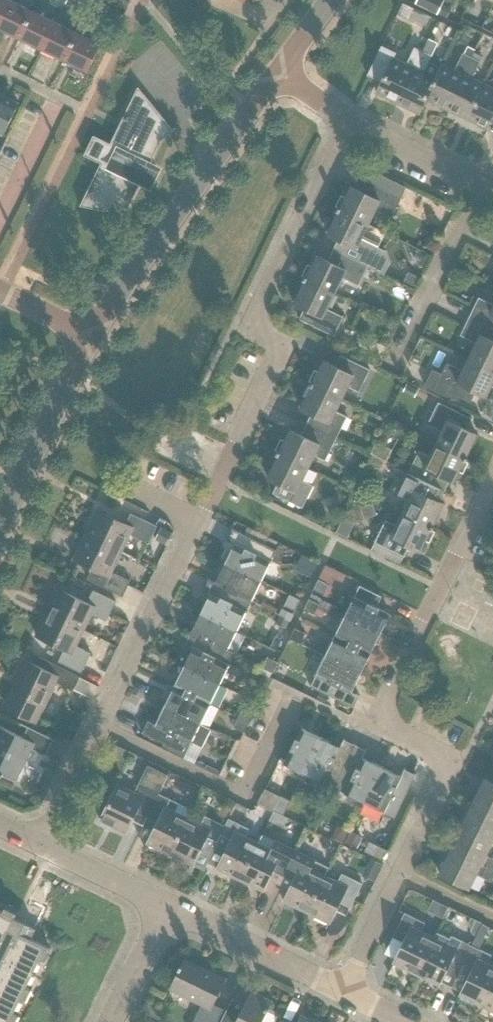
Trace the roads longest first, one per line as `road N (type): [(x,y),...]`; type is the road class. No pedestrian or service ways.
road 1 (residential): [(101,727),(279,356),(256,316),(344,127)]
road 2 (residential): [(339,996),(440,782),(437,754),(389,720),(385,693),(492,478)]
road 3 (tertiary): [(92,341),(280,77)]
road 4 (residential): [(101,727),(241,792),(290,694)]
road 5 (tertiary): [(0,523),(92,341)]
road 6 (unclassified): [(339,996),(167,913)]
road 7 (unclassified): [(344,127),(492,195)]
road 8 (unclassified): [(167,913),(41,851)]
road 9 (residential): [(41,851),(101,727)]
road 10 (residential): [(113,1021),(167,913)]

